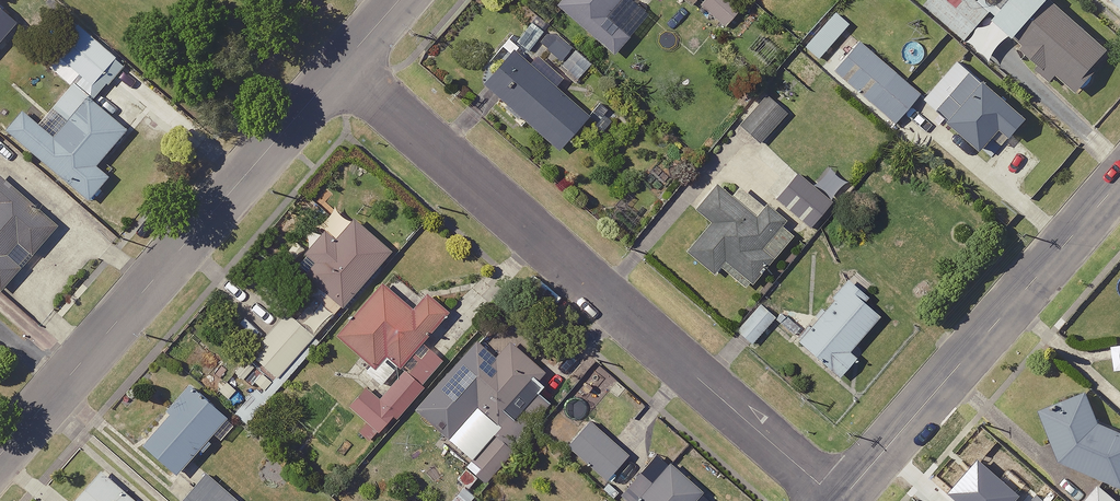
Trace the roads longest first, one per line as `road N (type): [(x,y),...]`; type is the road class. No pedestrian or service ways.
road 1 (residential): [(342,64),(840,500)]
road 2 (residential): [(0,456),(342,64)]
road 3 (tertiary): [(840,500),(1119,182)]

